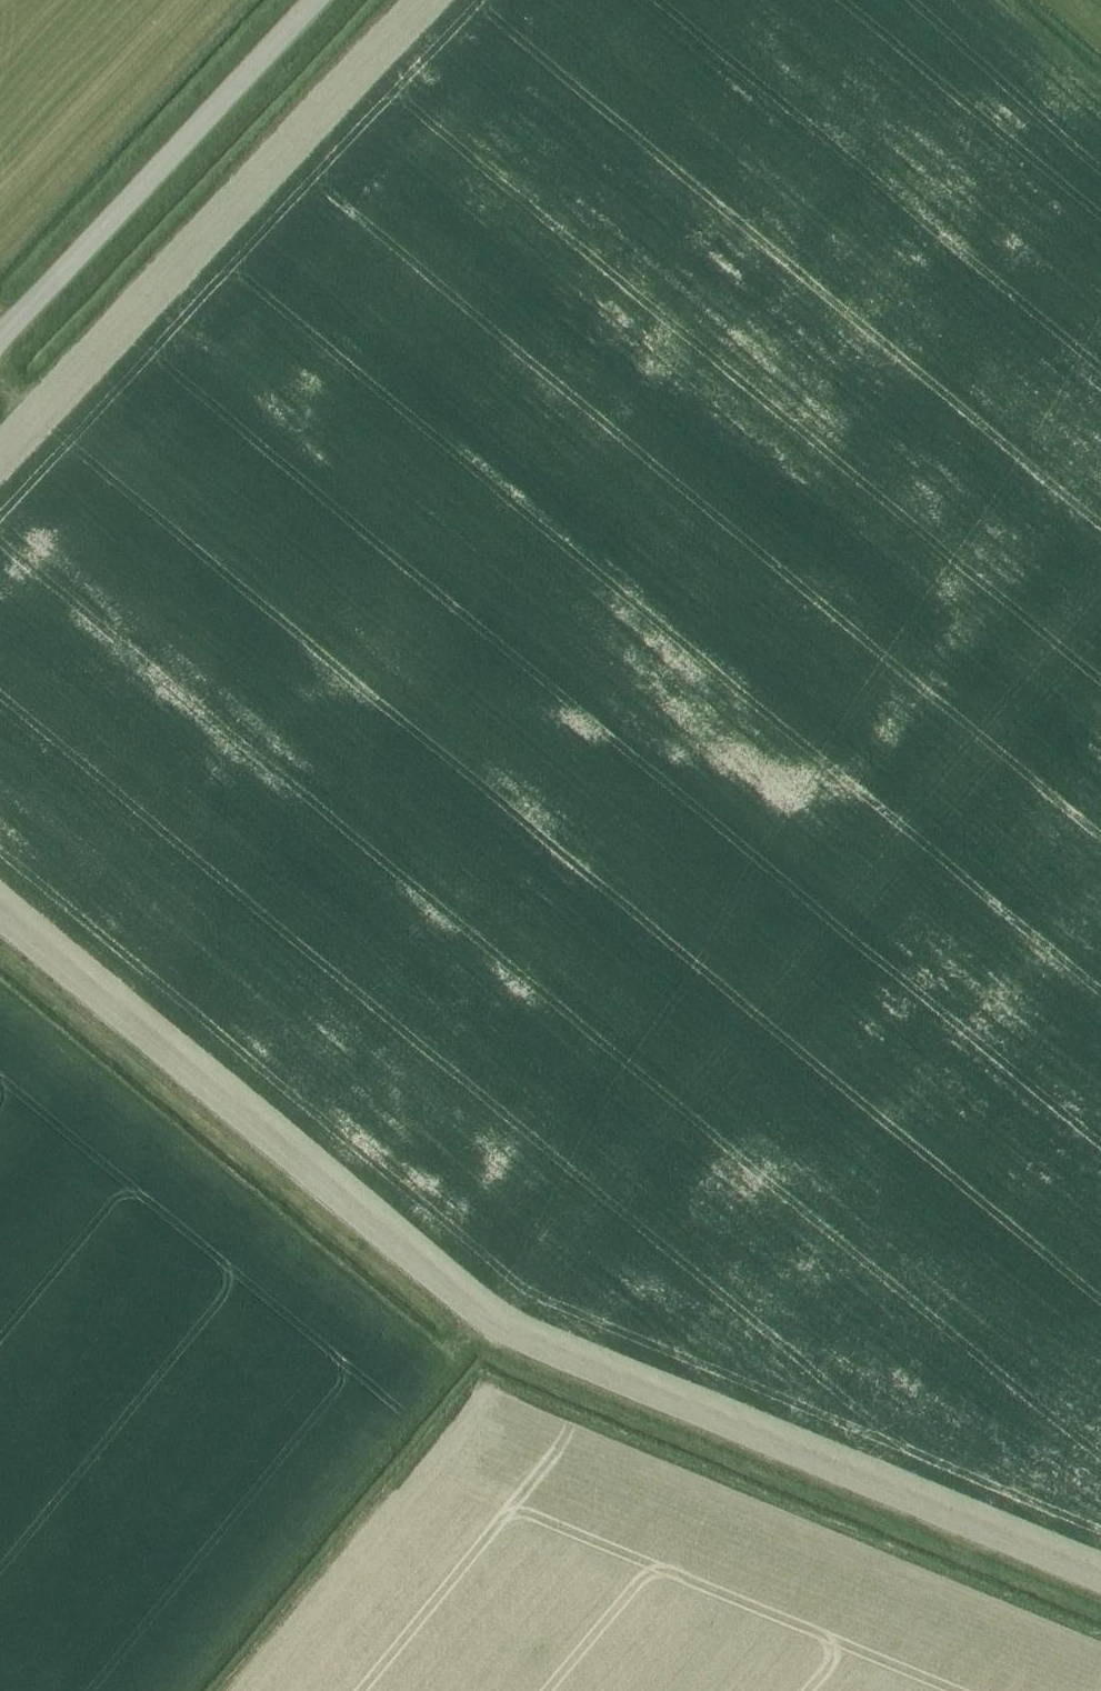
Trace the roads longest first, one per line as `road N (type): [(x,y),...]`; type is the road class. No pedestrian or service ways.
road 1 (tertiary): [(0,335),(311,0)]

